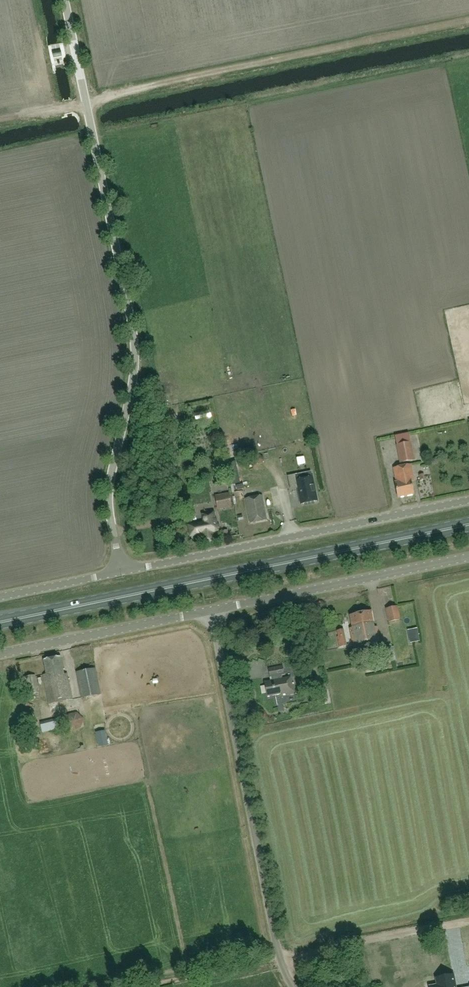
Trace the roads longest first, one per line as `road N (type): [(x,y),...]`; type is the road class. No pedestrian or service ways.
road 1 (unclassified): [(123,572),(111,499),(139,344),(65,0)]
road 2 (track): [(468,21),(124,89),(88,107),(0,118)]
road 3 (primary): [(0,622),(468,524)]
road 4 (unclassified): [(293,986),(273,932),(213,612)]
road 5 (unclassified): [(123,572),(468,502)]
road 6 (unclassified): [(213,612),(468,556)]
road 7 (unclassified): [(0,656),(213,612)]
road 8 (unclassified): [(0,598),(123,572)]

